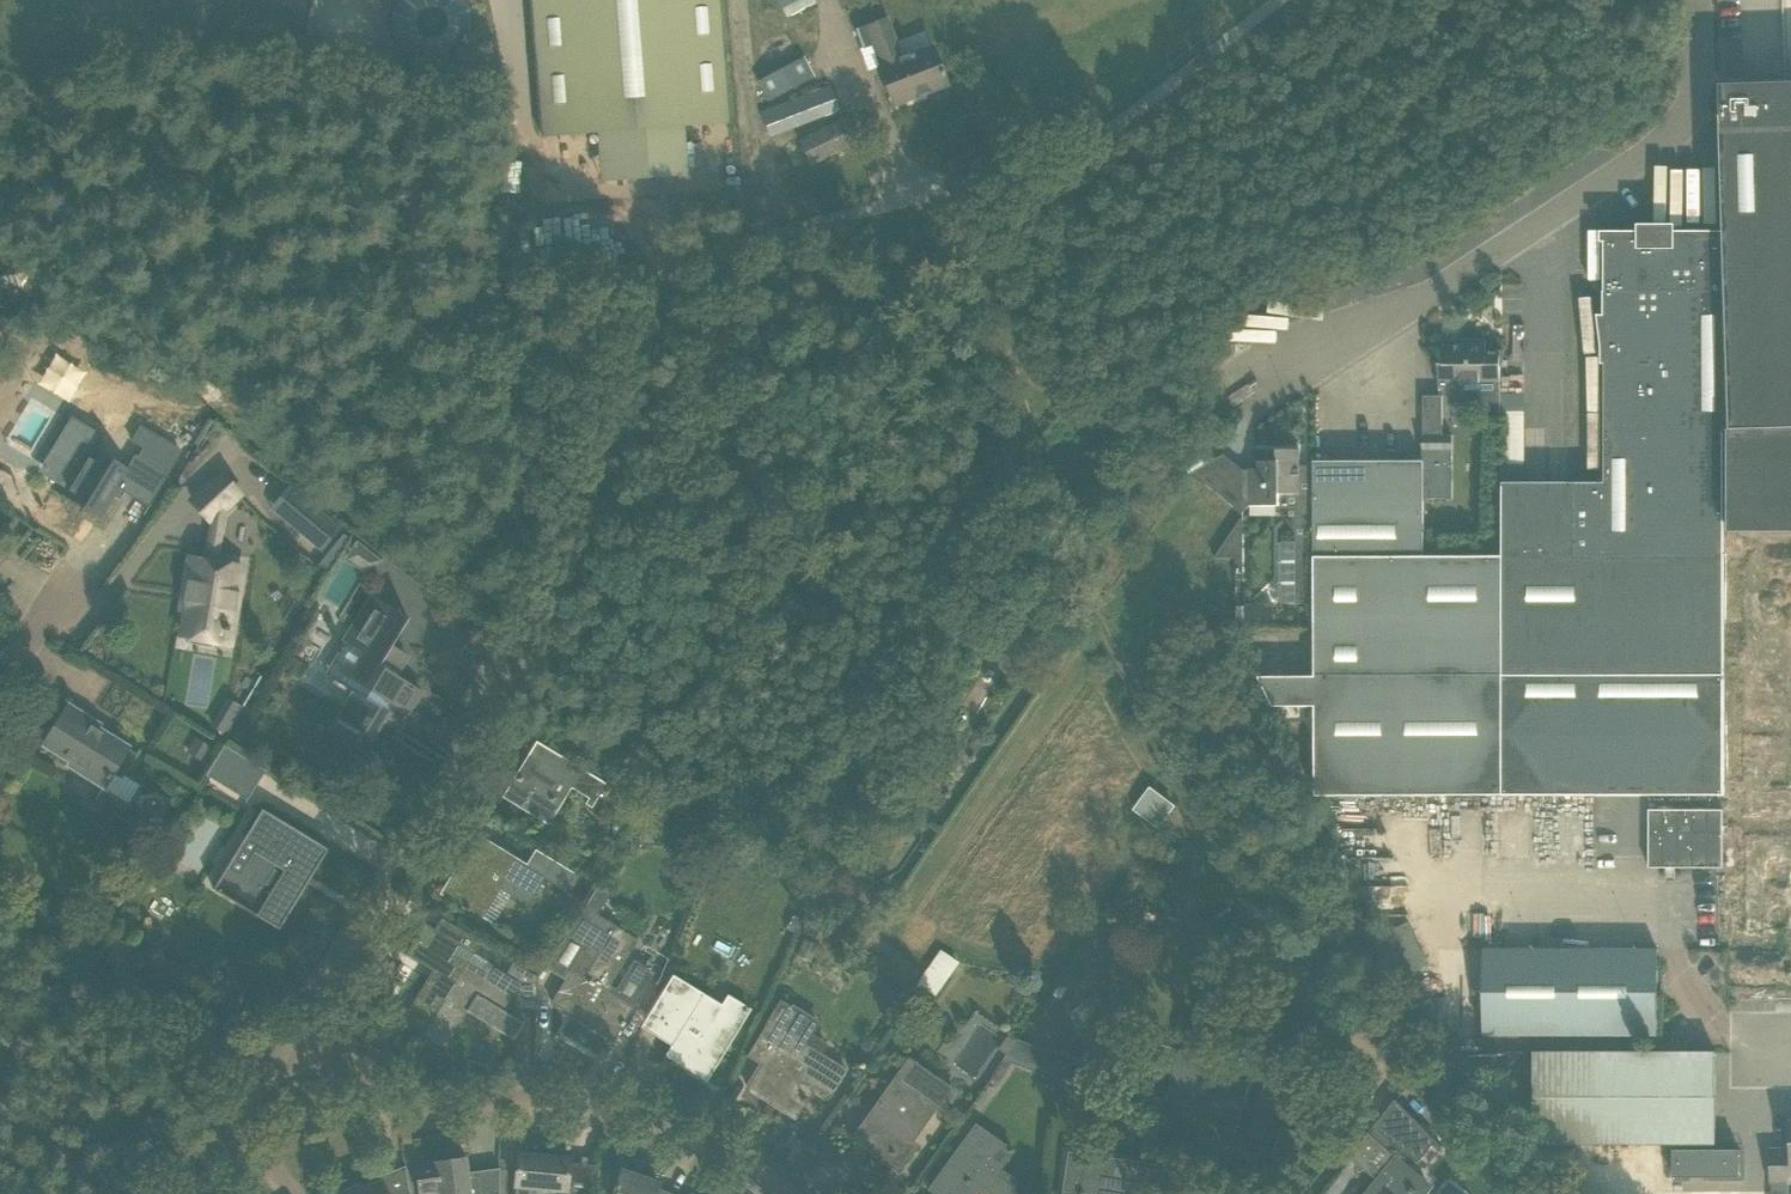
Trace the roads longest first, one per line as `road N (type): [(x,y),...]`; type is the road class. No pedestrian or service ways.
road 1 (unclassified): [(1308,1193),(1381,1107),(1375,1065),(1250,912),(1080,590),(990,322),(924,193)]
road 2 (track): [(0,76),(429,323),(650,252)]
road 3 (unclassified): [(1285,377),(1651,151),(1683,115),(1700,0)]
road 4 (residential): [(828,1193),(780,1155),(676,1102),(583,1081),(400,1077),(350,1061),(303,1029)]
road 5 (residential): [(303,1029),(499,664)]
road 6 (unclassified): [(924,193),(1051,152),(1121,115),(1277,0)]
road 7 (residential): [(650,252),(755,212),(924,193)]
road 8 (residential): [(198,1193),(303,1029)]
road 9 (residential): [(0,690),(71,572)]

